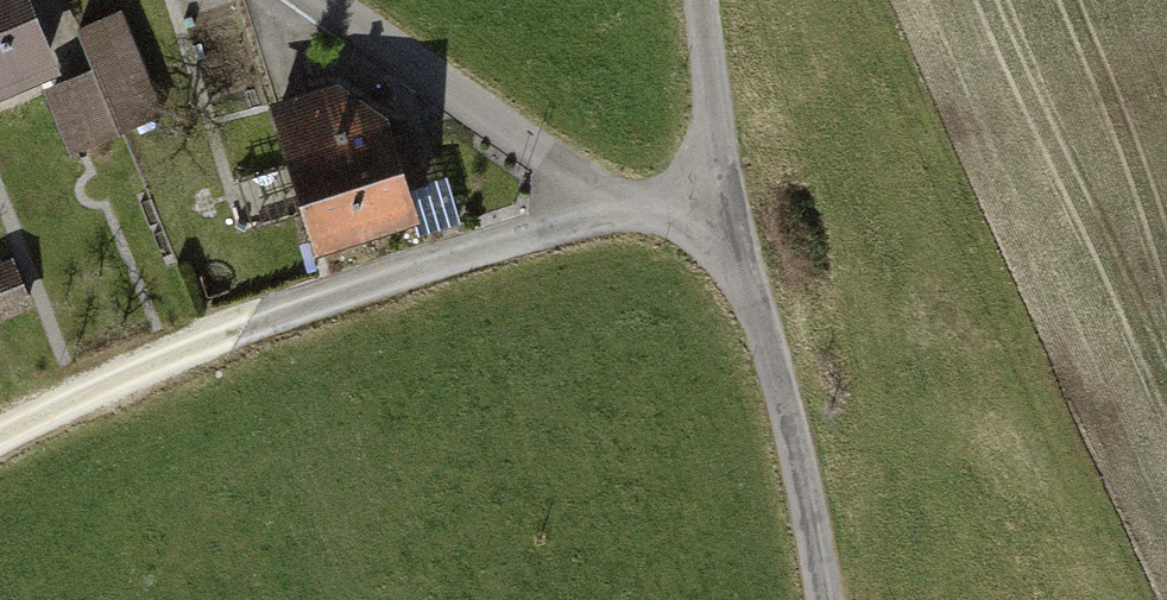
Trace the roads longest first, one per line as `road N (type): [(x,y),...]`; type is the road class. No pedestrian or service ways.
road 1 (track): [(0,422),(531,235),(585,188)]
road 2 (residential): [(309,0),(585,188),(659,211),(712,198)]
road 3 (residential): [(817,599),(800,474),(712,198)]
road 4 (residential): [(712,198),(695,0)]

